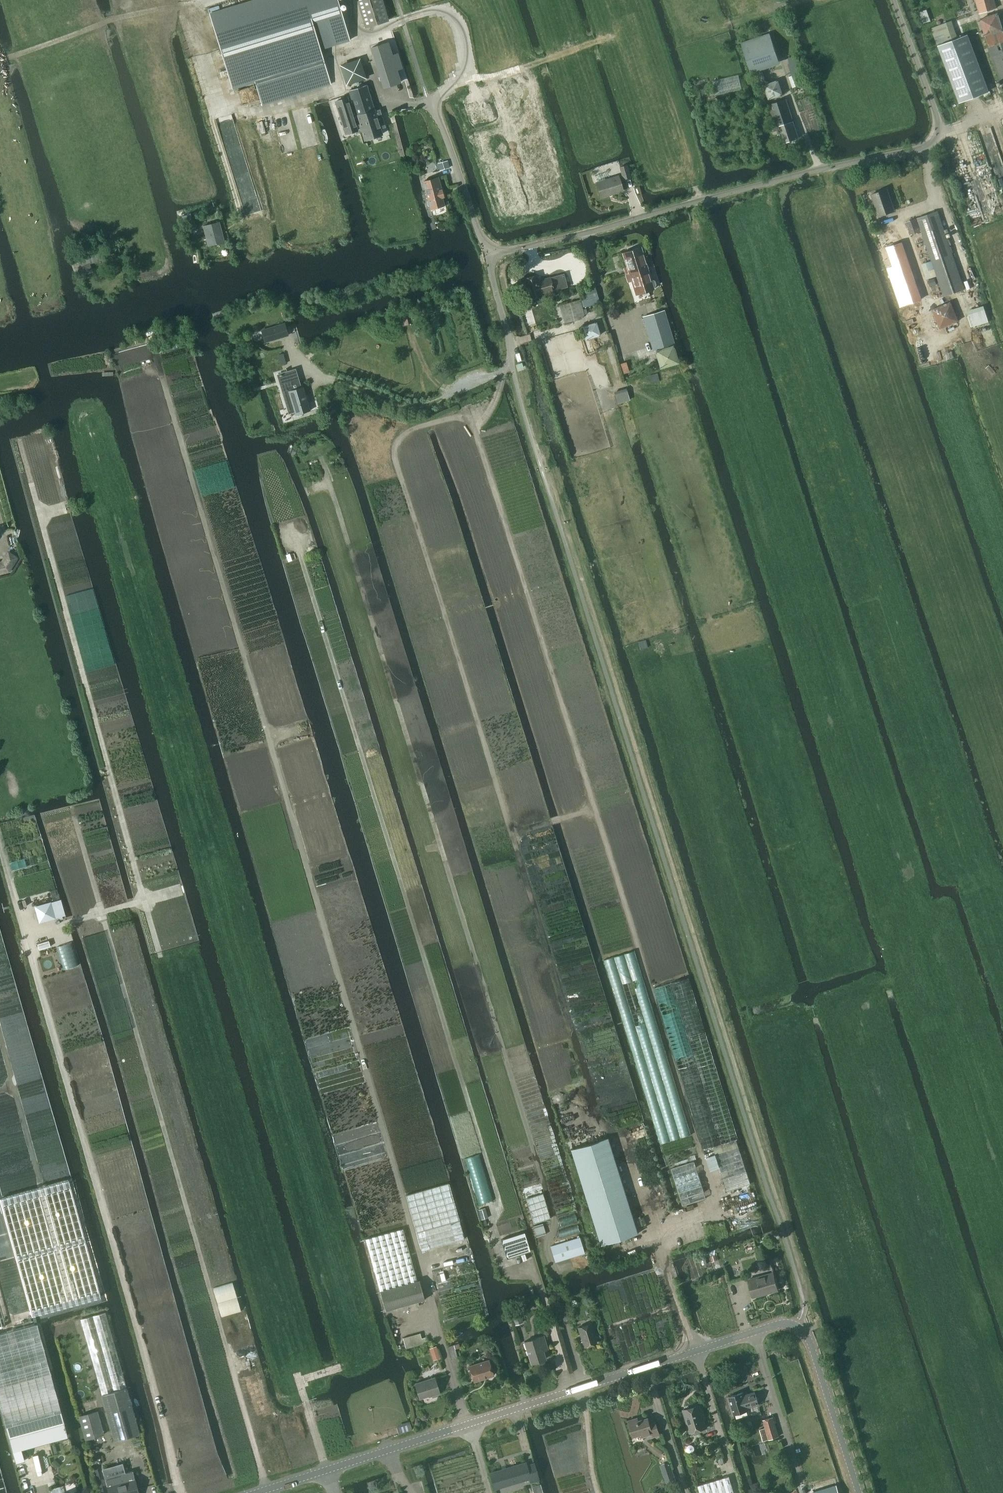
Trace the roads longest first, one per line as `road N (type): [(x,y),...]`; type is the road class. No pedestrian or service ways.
road 1 (track): [(597,1492),(584,1388),(542,1254),(554,1229),(549,1198),(322,460)]
road 2 (track): [(654,1230),(716,1212),(473,426),(492,408),(503,371)]
road 3 (track): [(654,1230),(617,1140),(602,1126),(397,465),(404,439),(422,427),(462,418),(473,426)]
road 4 (track): [(565,1394),(535,1273),(519,1275),(495,1257),(497,1198),(307,571)]
road 5 (track): [(283,1488),(261,1424),(245,1430),(71,814)]
road 6 (unclassified): [(490,256),(924,147),(939,119),(894,0)]
road 7 (unclassified): [(267,1492),(695,1352),(797,1327)]
road 8 (track): [(208,0),(105,21),(0,60)]
road 9 (unclassified): [(858,1492),(797,1327)]
road 10 (unclassified): [(490,256),(429,101)]
road 11 (track): [(429,101),(381,103),(348,0)]

